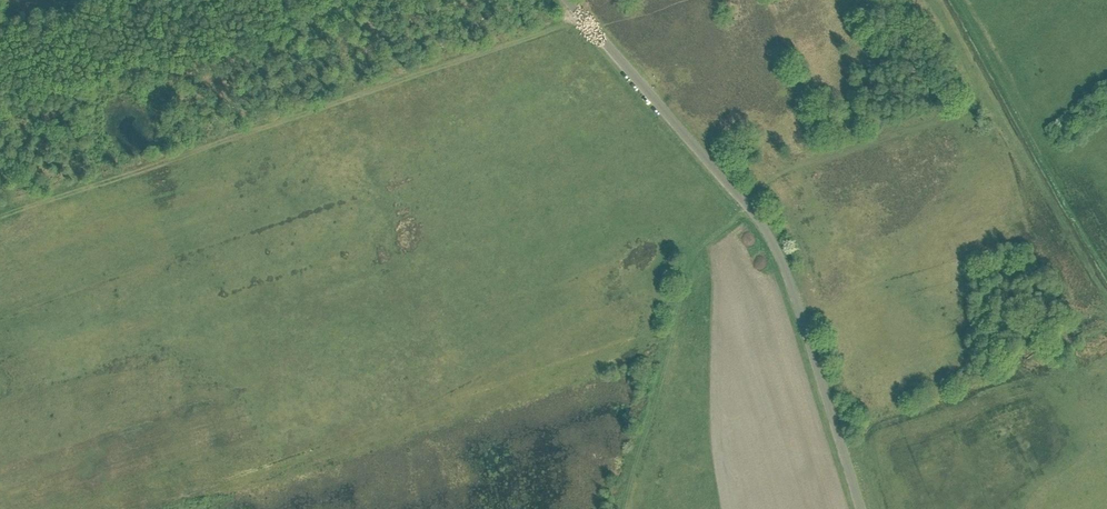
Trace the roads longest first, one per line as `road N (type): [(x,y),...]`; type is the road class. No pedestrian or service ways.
road 1 (unclassified): [(862,508),(768,233),(571,0)]

